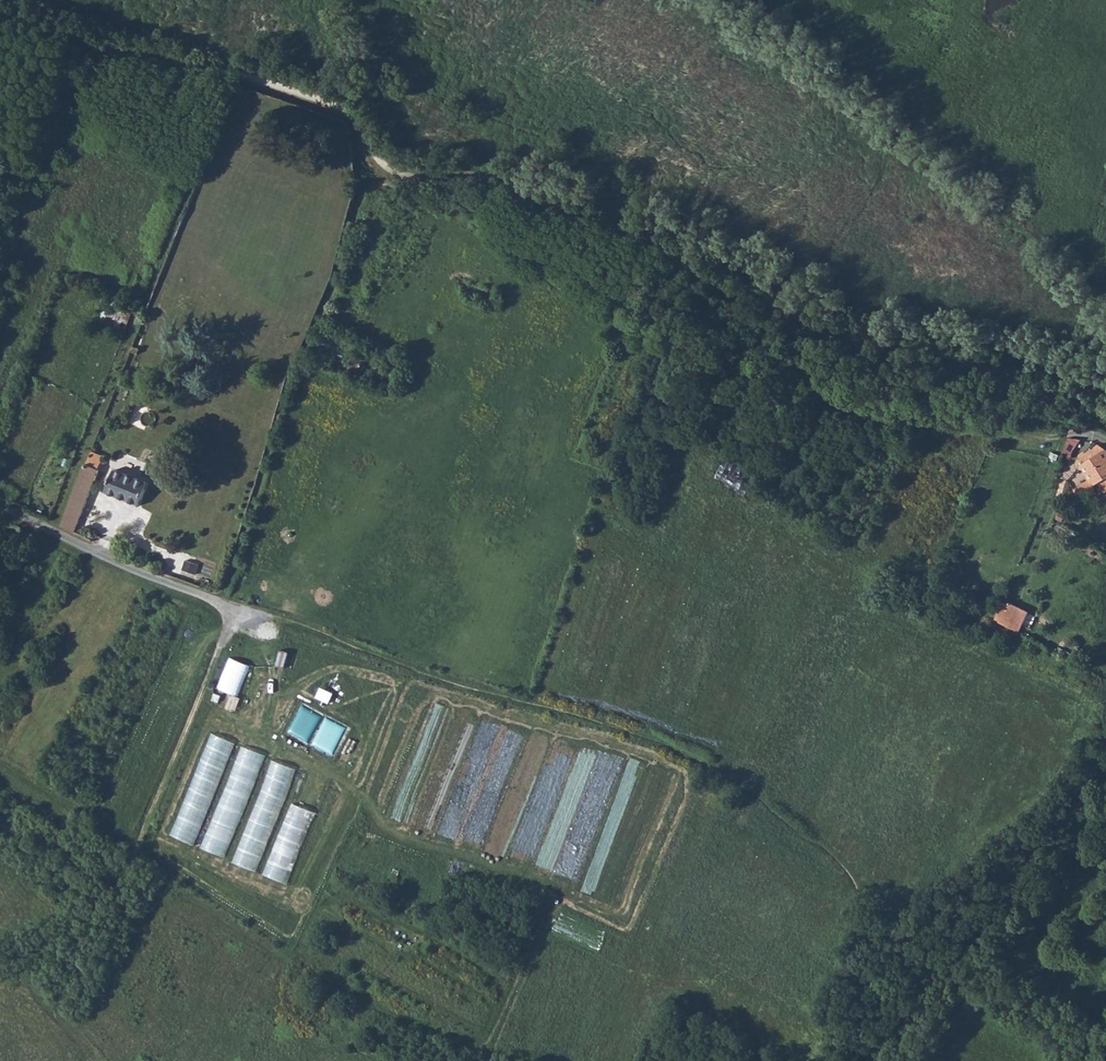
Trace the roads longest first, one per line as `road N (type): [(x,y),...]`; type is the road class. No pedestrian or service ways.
road 1 (track): [(0,964),(63,937),(122,874),(225,636),(228,603)]
road 2 (unclassified): [(228,603),(125,564),(0,501)]

